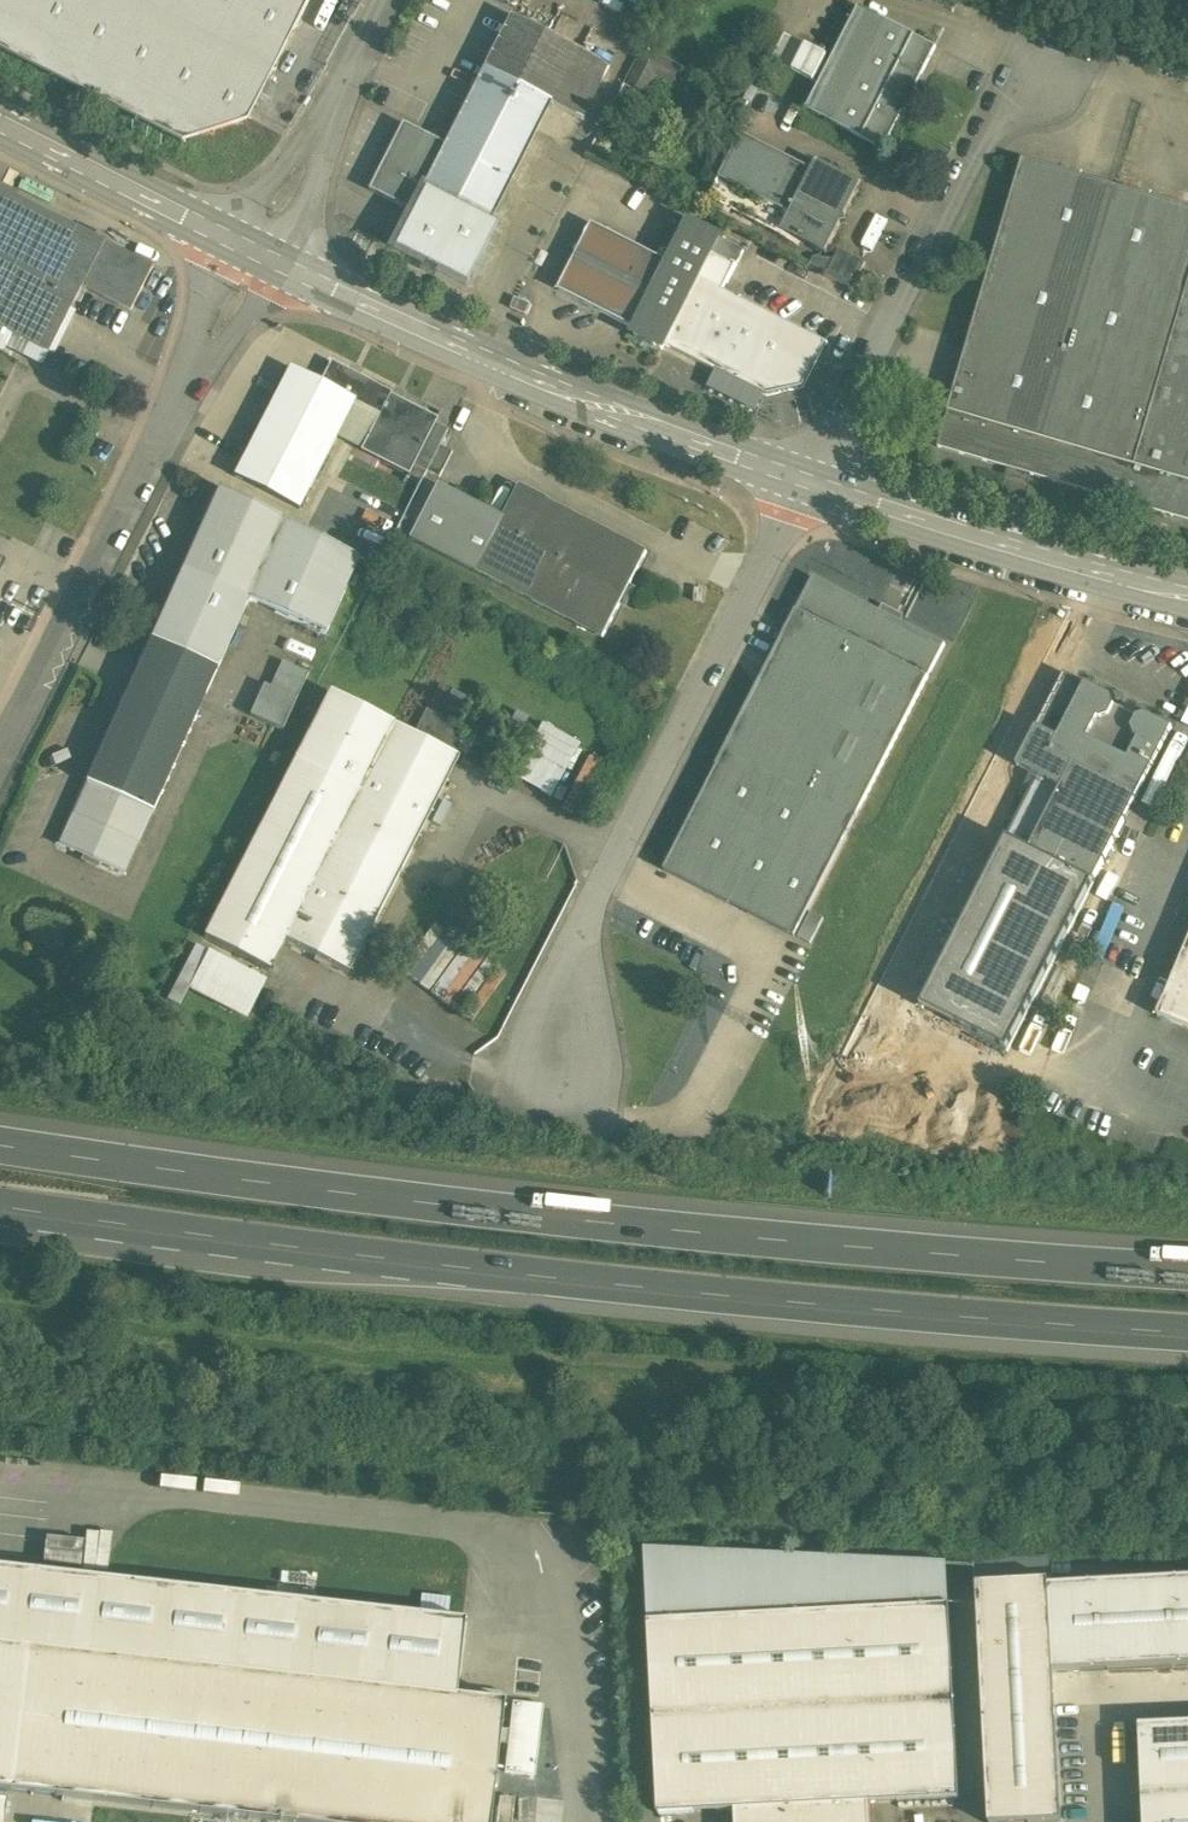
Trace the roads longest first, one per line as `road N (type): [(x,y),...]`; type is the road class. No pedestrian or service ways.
road 1 (motorway): [(1187,1268),(379,1187),(0,1136)]
road 2 (motorway): [(0,1201),(457,1263),(1187,1330)]
road 3 (track): [(0,1306),(1187,1429)]
road 4 (tertiary): [(251,248),(488,365),(1004,550),(1187,604)]
road 5 (unclassified): [(0,752),(251,248)]
road 6 (tertiary): [(0,124),(251,248)]
road 7 (unclassified): [(251,248),(379,0)]

